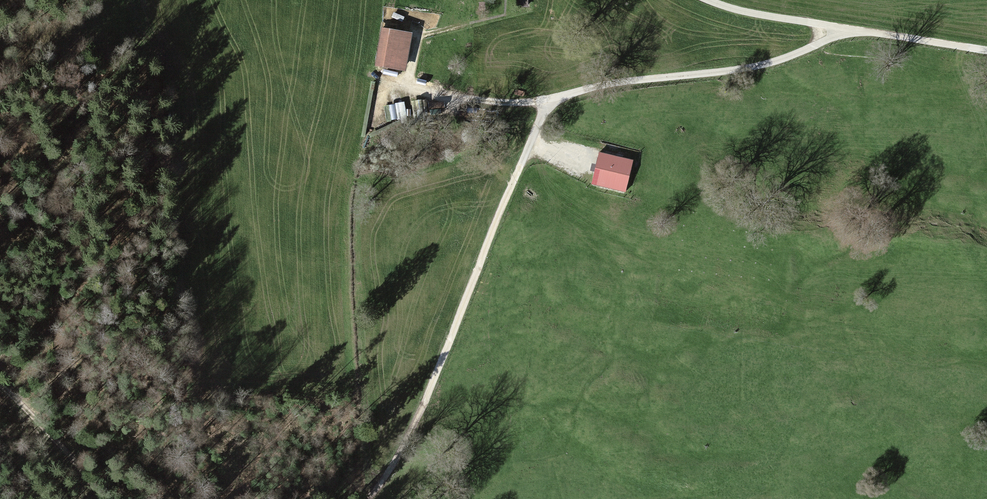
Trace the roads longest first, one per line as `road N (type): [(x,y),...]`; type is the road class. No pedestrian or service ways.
road 1 (track): [(366,498),(417,422),(554,103),(581,89),(750,72),(786,62),(833,32)]
road 2 (track): [(233,0),(257,42),(288,60),(478,104),(554,103)]
road 3 (track): [(697,0),(721,11),(986,55)]
road 4 (track): [(102,498),(47,423),(0,381)]

